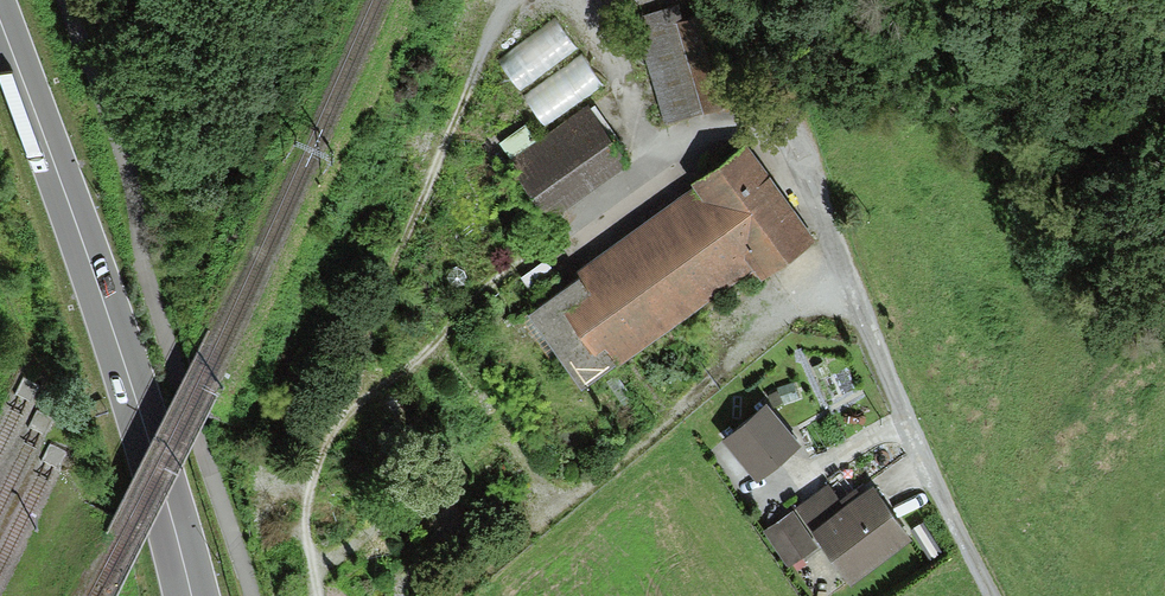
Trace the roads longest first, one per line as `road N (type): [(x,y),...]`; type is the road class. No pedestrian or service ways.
road 1 (track): [(324,595),(304,529),(309,486),(343,418),(423,361),(455,313),(665,166),(741,128),(784,124)]
road 2 (secondary): [(0,30),(73,214),(150,445),(188,595)]
road 3 (track): [(850,289),(798,310),(448,595)]
road 4 (track): [(509,0),(343,418)]
road 5 (track): [(505,432),(315,567)]
road 6 (track): [(440,339),(561,510)]
road 7 (track): [(665,166),(644,134),(594,0)]

